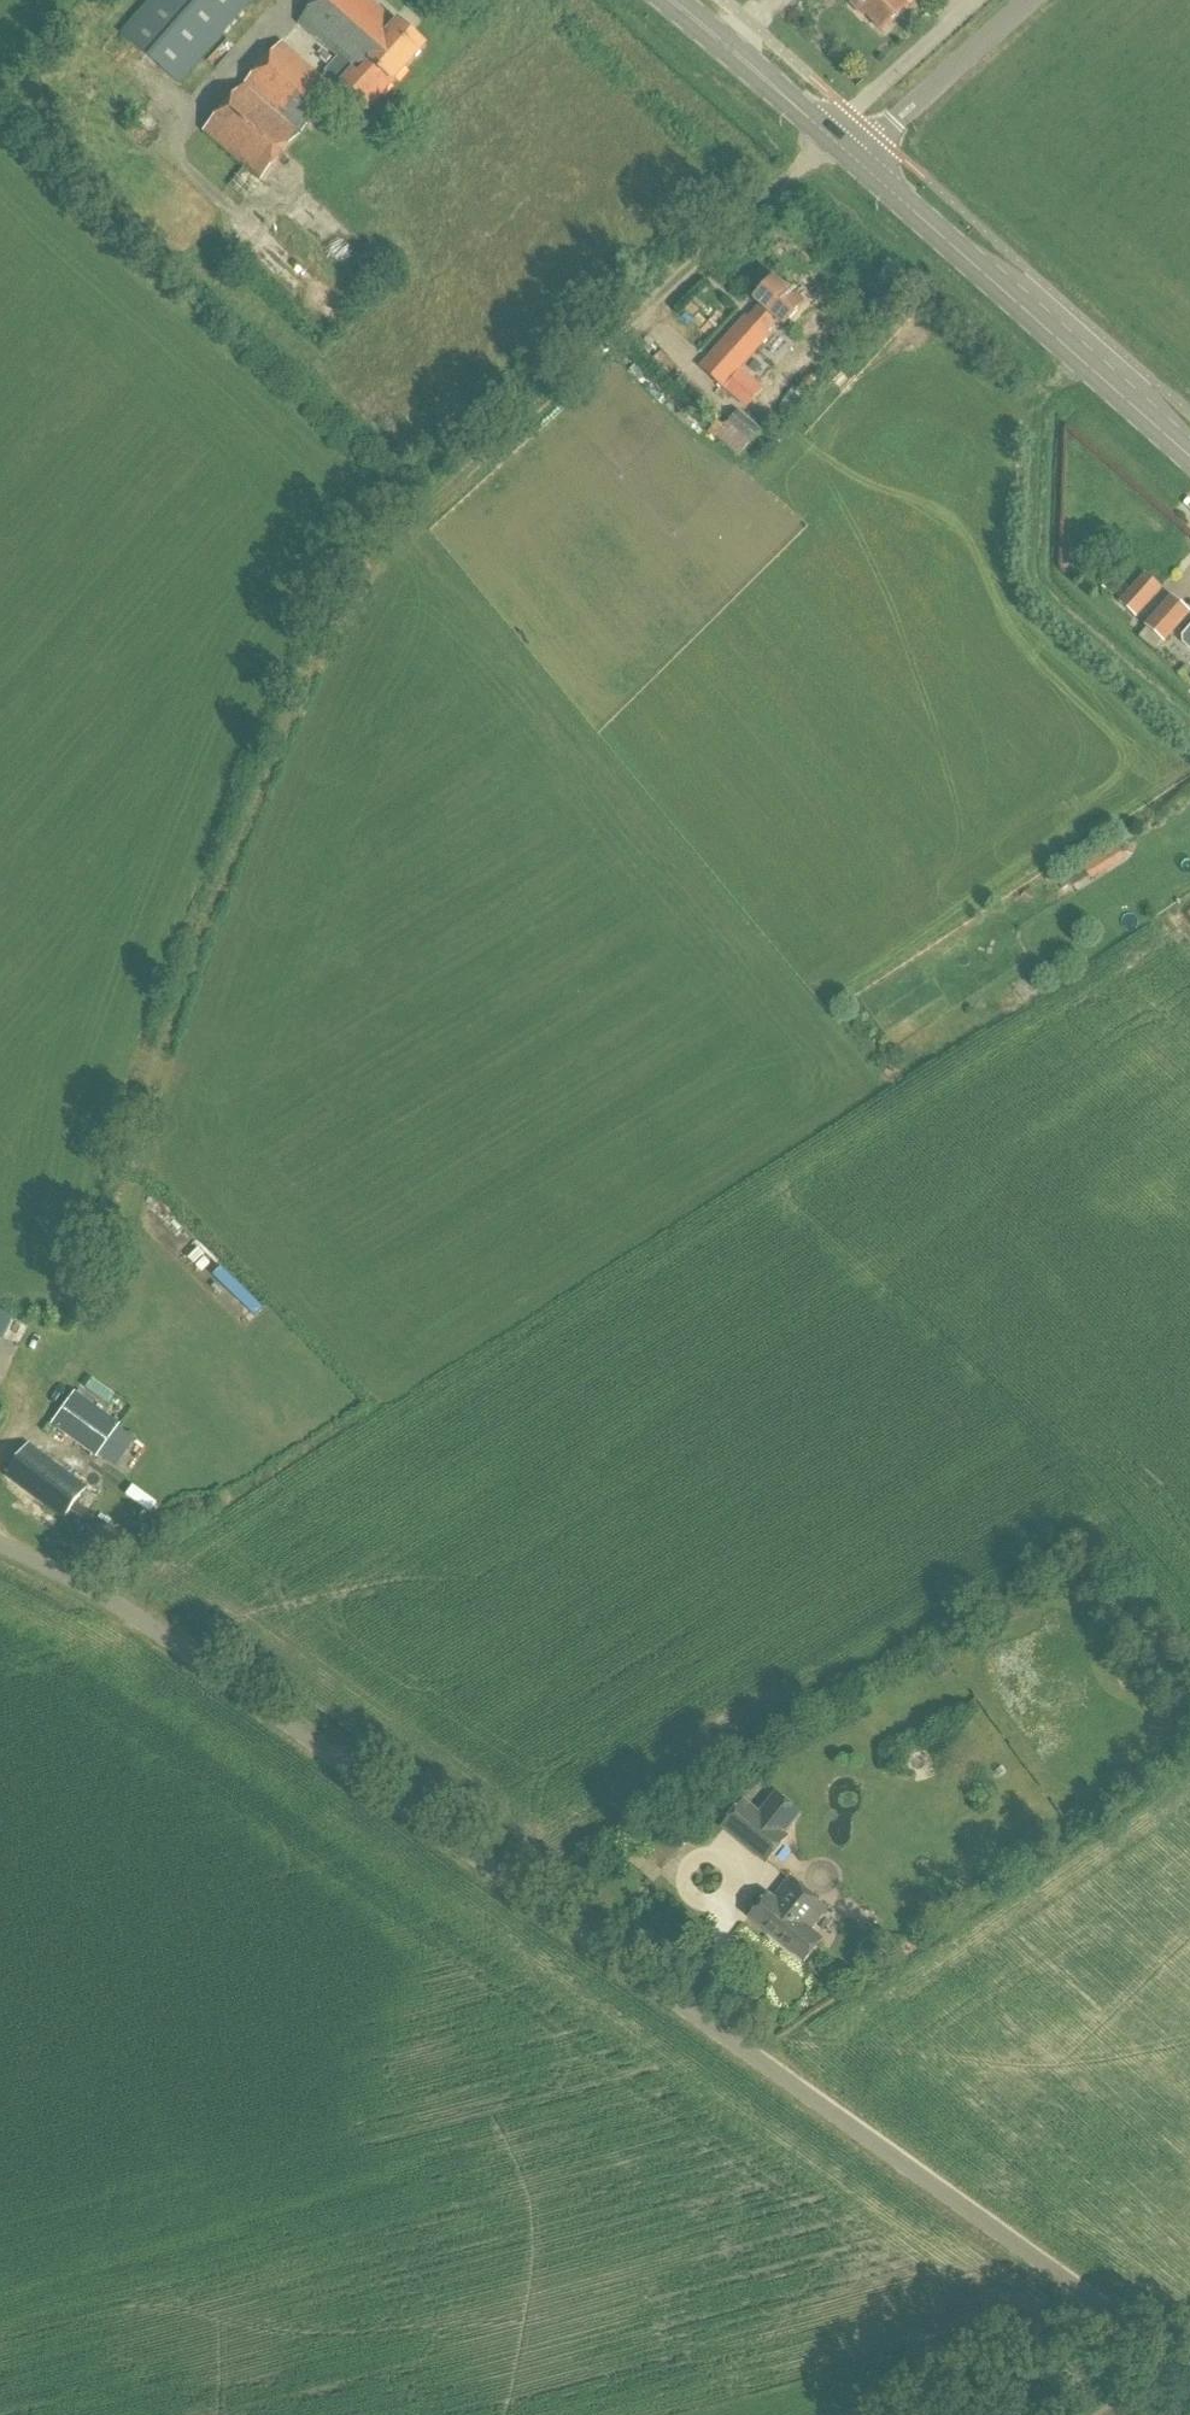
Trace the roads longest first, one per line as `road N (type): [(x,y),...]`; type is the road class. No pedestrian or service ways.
road 1 (unclassified): [(1189,2373),(131,1613),(0,1546)]
road 2 (track): [(120,1214),(213,894),(312,662),(372,564),(474,462)]
road 3 (track): [(474,462),(826,136)]
road 4 (secondary): [(1189,456),(855,161)]
road 5 (track): [(0,1454),(83,1335),(120,1214)]
road 6 (unclassified): [(855,161),(1029,0)]
road 7 (secondary): [(826,136),(669,0)]

